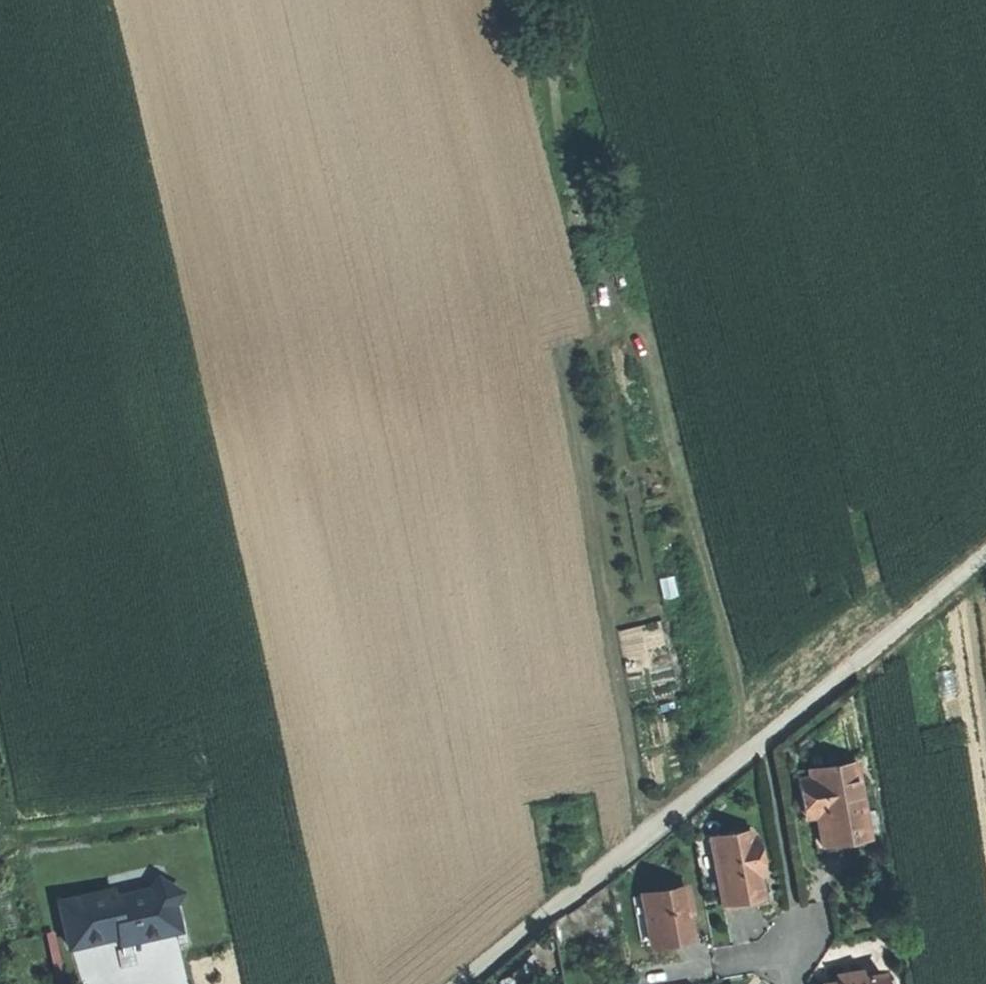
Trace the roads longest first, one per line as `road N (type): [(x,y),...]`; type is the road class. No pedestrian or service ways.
road 1 (residential): [(461,983),(963,571)]

